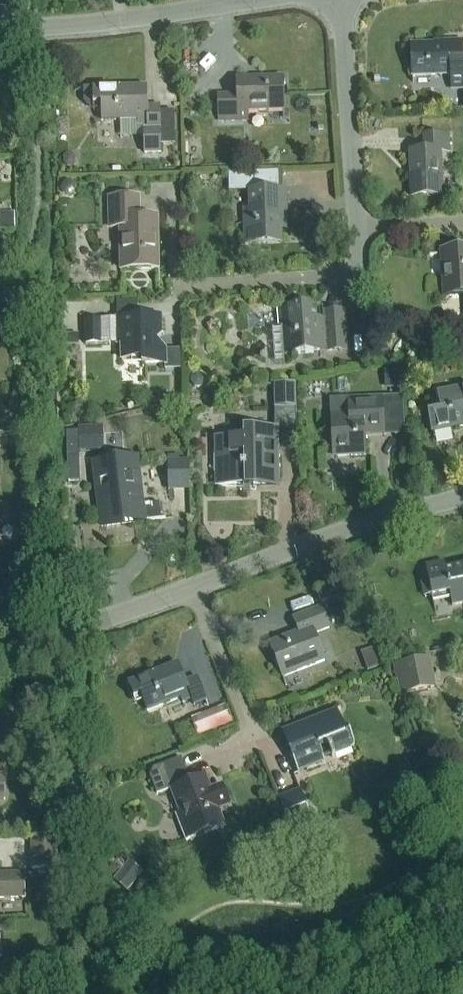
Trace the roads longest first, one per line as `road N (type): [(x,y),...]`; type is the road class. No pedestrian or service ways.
road 1 (residential): [(194,589),(462,497)]
road 2 (residential): [(270,0),(0,31)]
road 3 (residential): [(361,229),(340,0)]
road 4 (residential): [(188,287),(346,274),(358,264),(361,229)]
road 5 (residential): [(0,647),(194,589)]
road 6 (residential): [(194,589),(260,745)]

